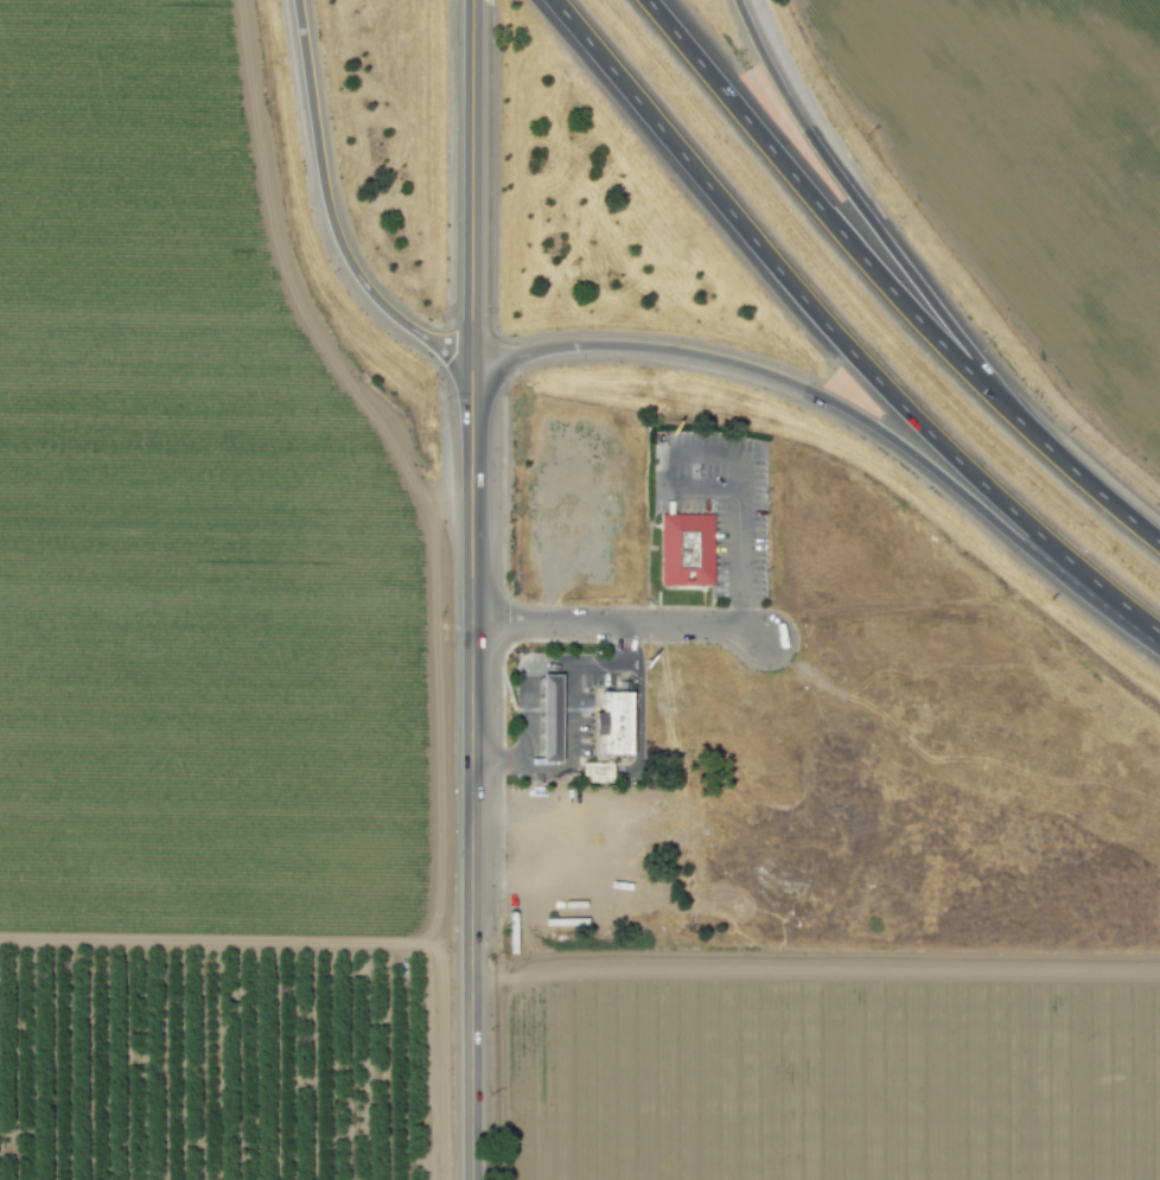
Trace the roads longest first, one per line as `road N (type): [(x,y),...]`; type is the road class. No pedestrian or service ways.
road 1 (secondary): [(470,1179),(472,0)]
road 2 (motorway): [(553,0),(907,414),(1159,635)]
road 3 (track): [(470,980),(662,964),(1159,966)]
road 4 (motorway): [(470,356),(610,344),(771,374),(885,434),(1019,544),(1065,559)]
road 5 (motorway): [(1020,422),(905,306),(648,0)]
road 6 (motorway): [(1020,422),(822,154),(737,0)]
road 7 (motorway): [(297,0),(320,170),(342,247),(390,312),(432,343),(470,356)]
road 8 (residential): [(470,621),(712,625),(765,643)]
road 9 (track): [(470,792),(501,815),(560,824),(562,838),(555,856),(503,880),(470,881)]
road 10 (motorway): [(1159,543),(1020,422)]

